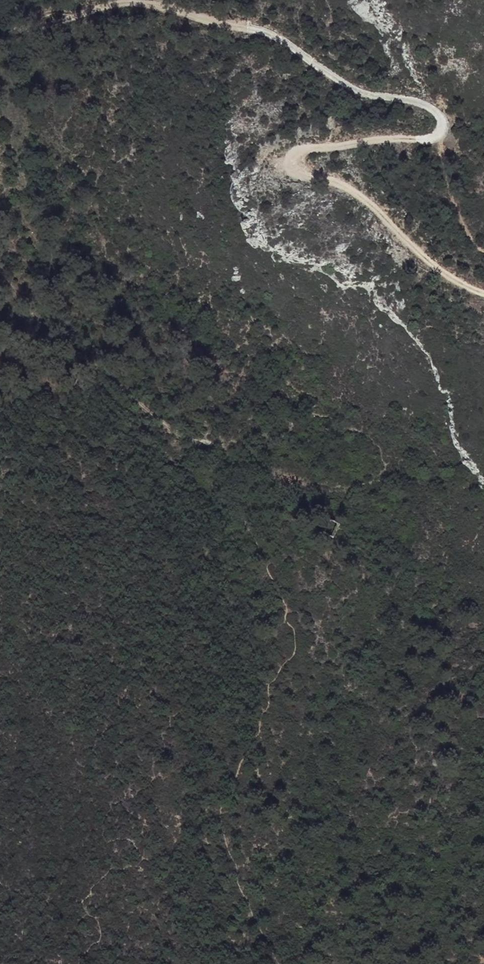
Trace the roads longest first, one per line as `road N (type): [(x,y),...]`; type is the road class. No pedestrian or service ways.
road 1 (track): [(483,292),(442,271),(367,202),(294,169),(292,160),(311,148),(438,133),(442,124),(430,106),(330,75),(283,40),(240,22),(109,3),(55,19)]

